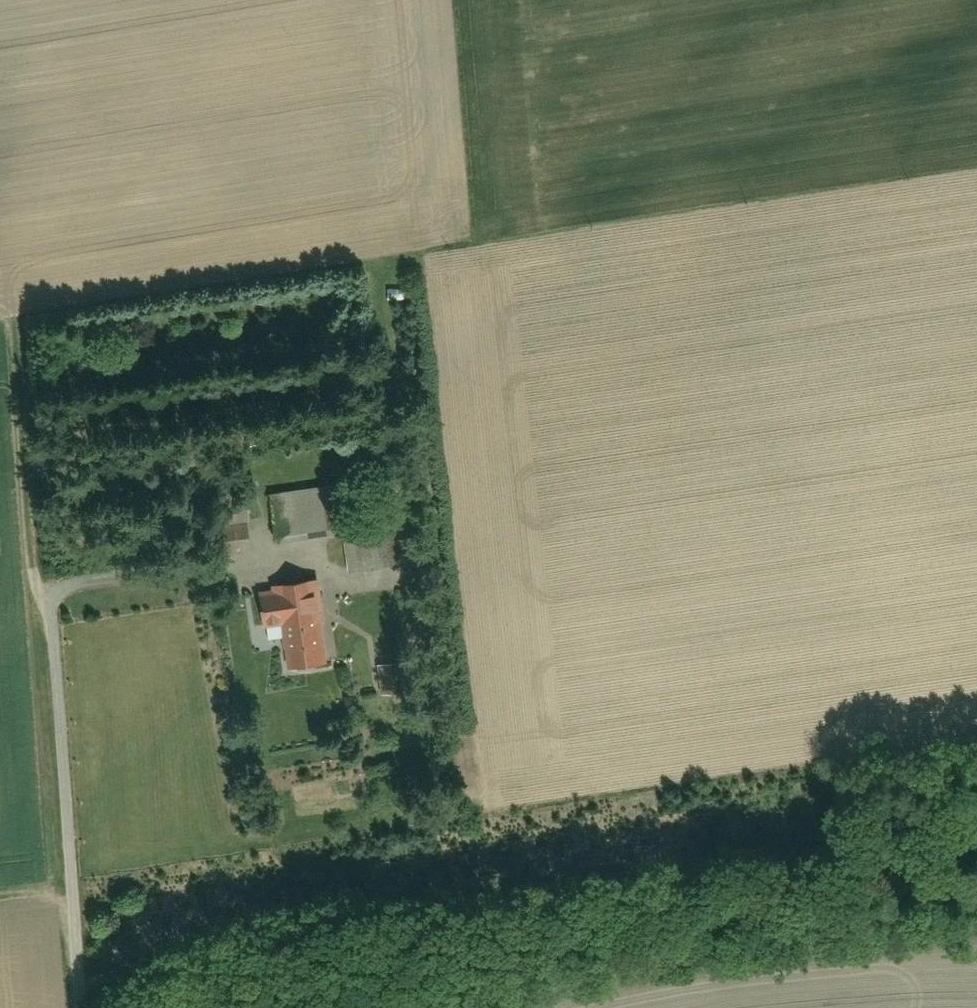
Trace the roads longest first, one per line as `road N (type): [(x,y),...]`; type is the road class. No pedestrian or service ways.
road 1 (track): [(976,826),(81,972)]

